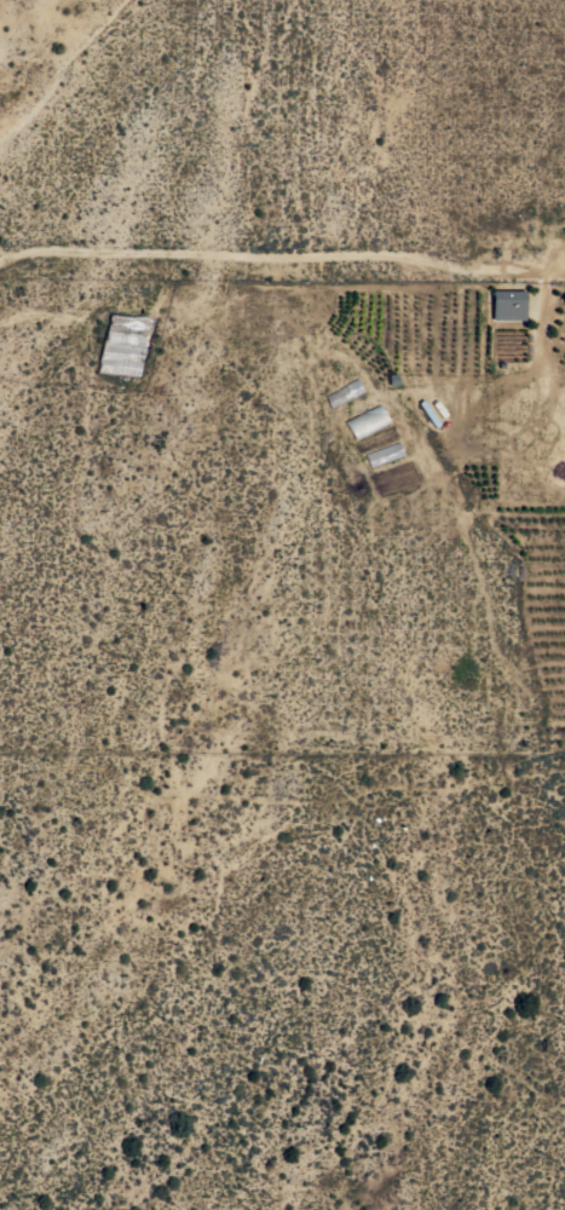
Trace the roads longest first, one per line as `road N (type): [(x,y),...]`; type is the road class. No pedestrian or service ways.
road 1 (residential): [(0,262),(17,250),(57,249),(564,257)]

